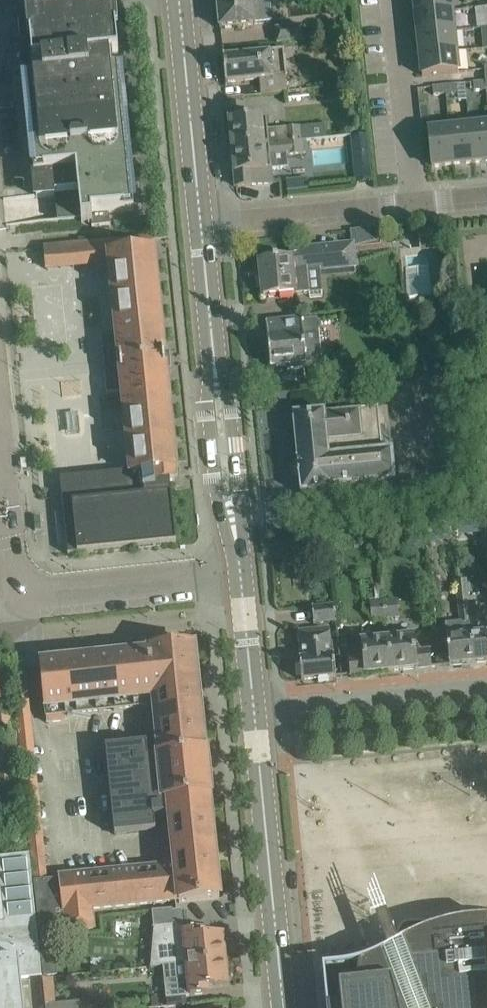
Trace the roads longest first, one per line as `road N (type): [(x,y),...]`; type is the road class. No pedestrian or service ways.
road 1 (secondary): [(283,1007),(255,713)]
road 2 (residential): [(255,713),(486,689)]
road 3 (secondary): [(201,224),(179,0)]
road 4 (residential): [(23,593),(58,598),(241,579)]
road 5 (residential): [(416,202),(201,224)]
road 6 (residential): [(416,202),(396,0)]
road 7 (secondary): [(214,359),(207,397),(216,496),(237,549)]
road 8 (secondary): [(237,549),(228,394),(214,359)]
road 9 (secondary): [(214,359),(201,224)]
road 10 (secondary): [(255,713),(241,579)]

